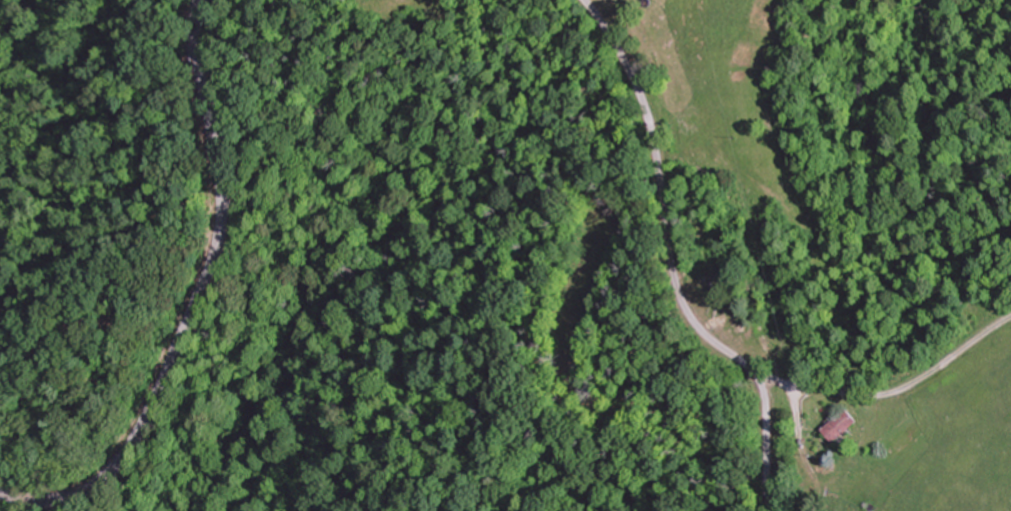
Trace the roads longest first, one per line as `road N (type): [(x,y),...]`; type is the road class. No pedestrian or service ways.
road 1 (secondary): [(209,0),(202,57),(227,187),(198,322),(117,478),(56,506),(0,494)]
road 2 (residential): [(771,510),(761,373),(709,337),(676,285),(657,139),(639,77),(587,0)]
road 3 (residential): [(761,373),(880,394),(930,371),(1010,314)]

